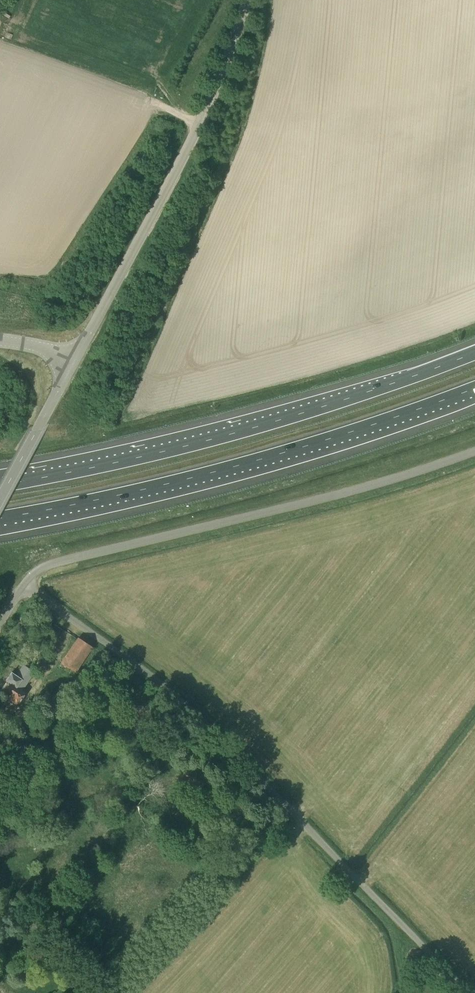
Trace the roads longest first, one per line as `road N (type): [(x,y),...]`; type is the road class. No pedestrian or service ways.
road 1 (unclassified): [(466,992),(188,705),(24,583)]
road 2 (motorway): [(474,354),(247,429),(0,485)]
road 3 (motorway): [(0,517),(220,470),(474,387)]
road 4 (unclassified): [(474,451),(69,558),(24,583)]
road 5 (unclassified): [(76,356),(217,119),(255,0)]
road 6 (track): [(474,729),(356,877)]
road 7 (tertiary): [(0,499),(76,356)]

